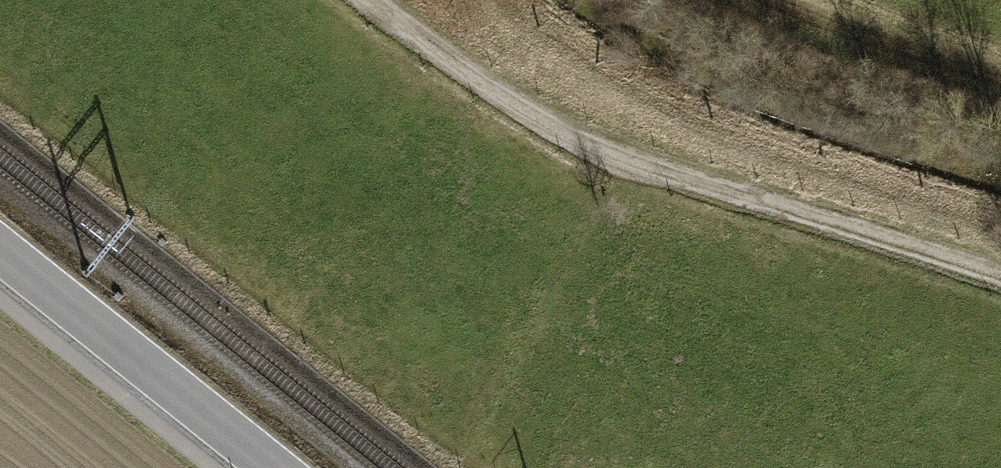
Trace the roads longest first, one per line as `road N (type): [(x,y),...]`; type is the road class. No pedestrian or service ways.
road 1 (track): [(368,0),(526,115),(584,146),(1000,281)]
road 2 (tertiary): [(0,251),(273,467)]
road 3 (track): [(779,0),(1000,78)]

